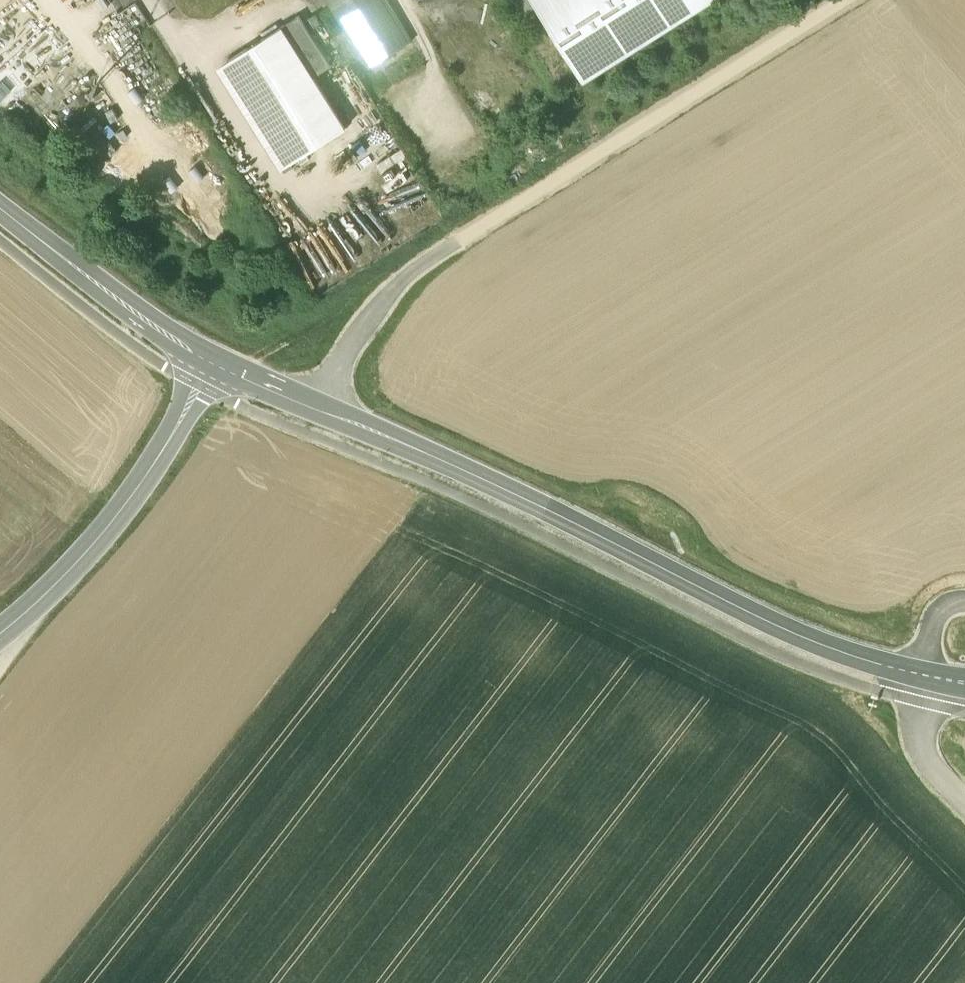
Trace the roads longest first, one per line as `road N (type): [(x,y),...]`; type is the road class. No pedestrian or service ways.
road 1 (tertiary): [(964,679),(821,644),(498,485),(213,362)]
road 2 (track): [(831,0),(425,262)]
road 3 (tertiary): [(213,362),(157,463),(92,550),(0,637)]
road 4 (tertiary): [(213,362),(0,207)]
road 5 (track): [(425,262),(233,373)]
road 6 (track): [(425,262),(378,302),(319,407)]

